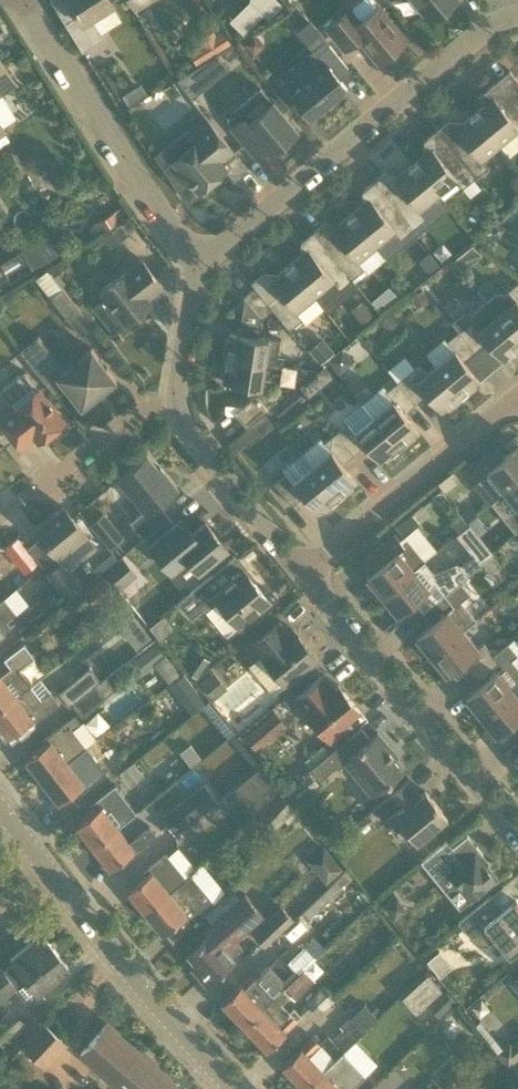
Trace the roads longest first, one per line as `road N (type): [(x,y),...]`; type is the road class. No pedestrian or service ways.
road 1 (residential): [(517,16),(462,46),(201,259)]
road 2 (tertiary): [(233,1088),(128,973),(0,807)]
road 3 (residential): [(304,575),(517,837)]
road 4 (residential): [(201,259),(158,213),(25,0)]
road 5 (residential): [(304,575),(517,400)]
road 6 (residential): [(175,405),(195,443),(304,575)]
road 7 (residential): [(0,519),(127,417),(175,405)]
road 8 (residential): [(201,259),(175,405)]

